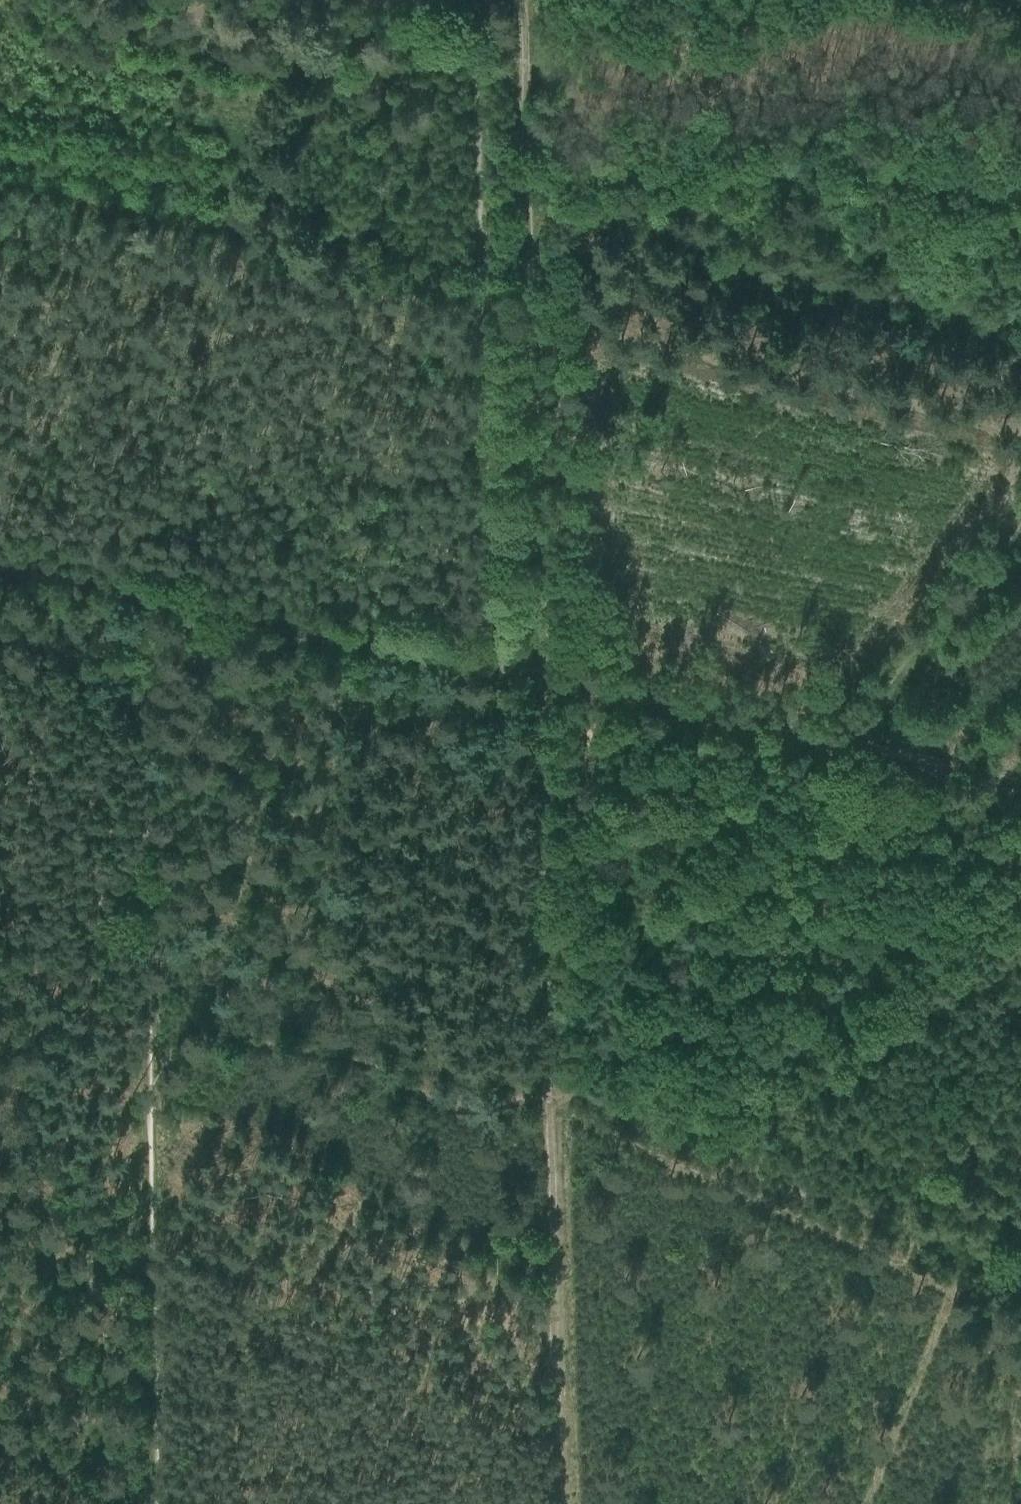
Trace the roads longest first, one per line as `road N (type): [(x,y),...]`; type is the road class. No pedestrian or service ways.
road 1 (track): [(566,1503),(536,664)]
road 2 (track): [(536,664),(517,0)]
road 3 (track): [(0,562),(494,670),(536,664)]
road 4 (track): [(536,664),(865,737)]
road 5 (track): [(865,737),(1020,512)]
road 6 (track): [(865,737),(1020,767)]

